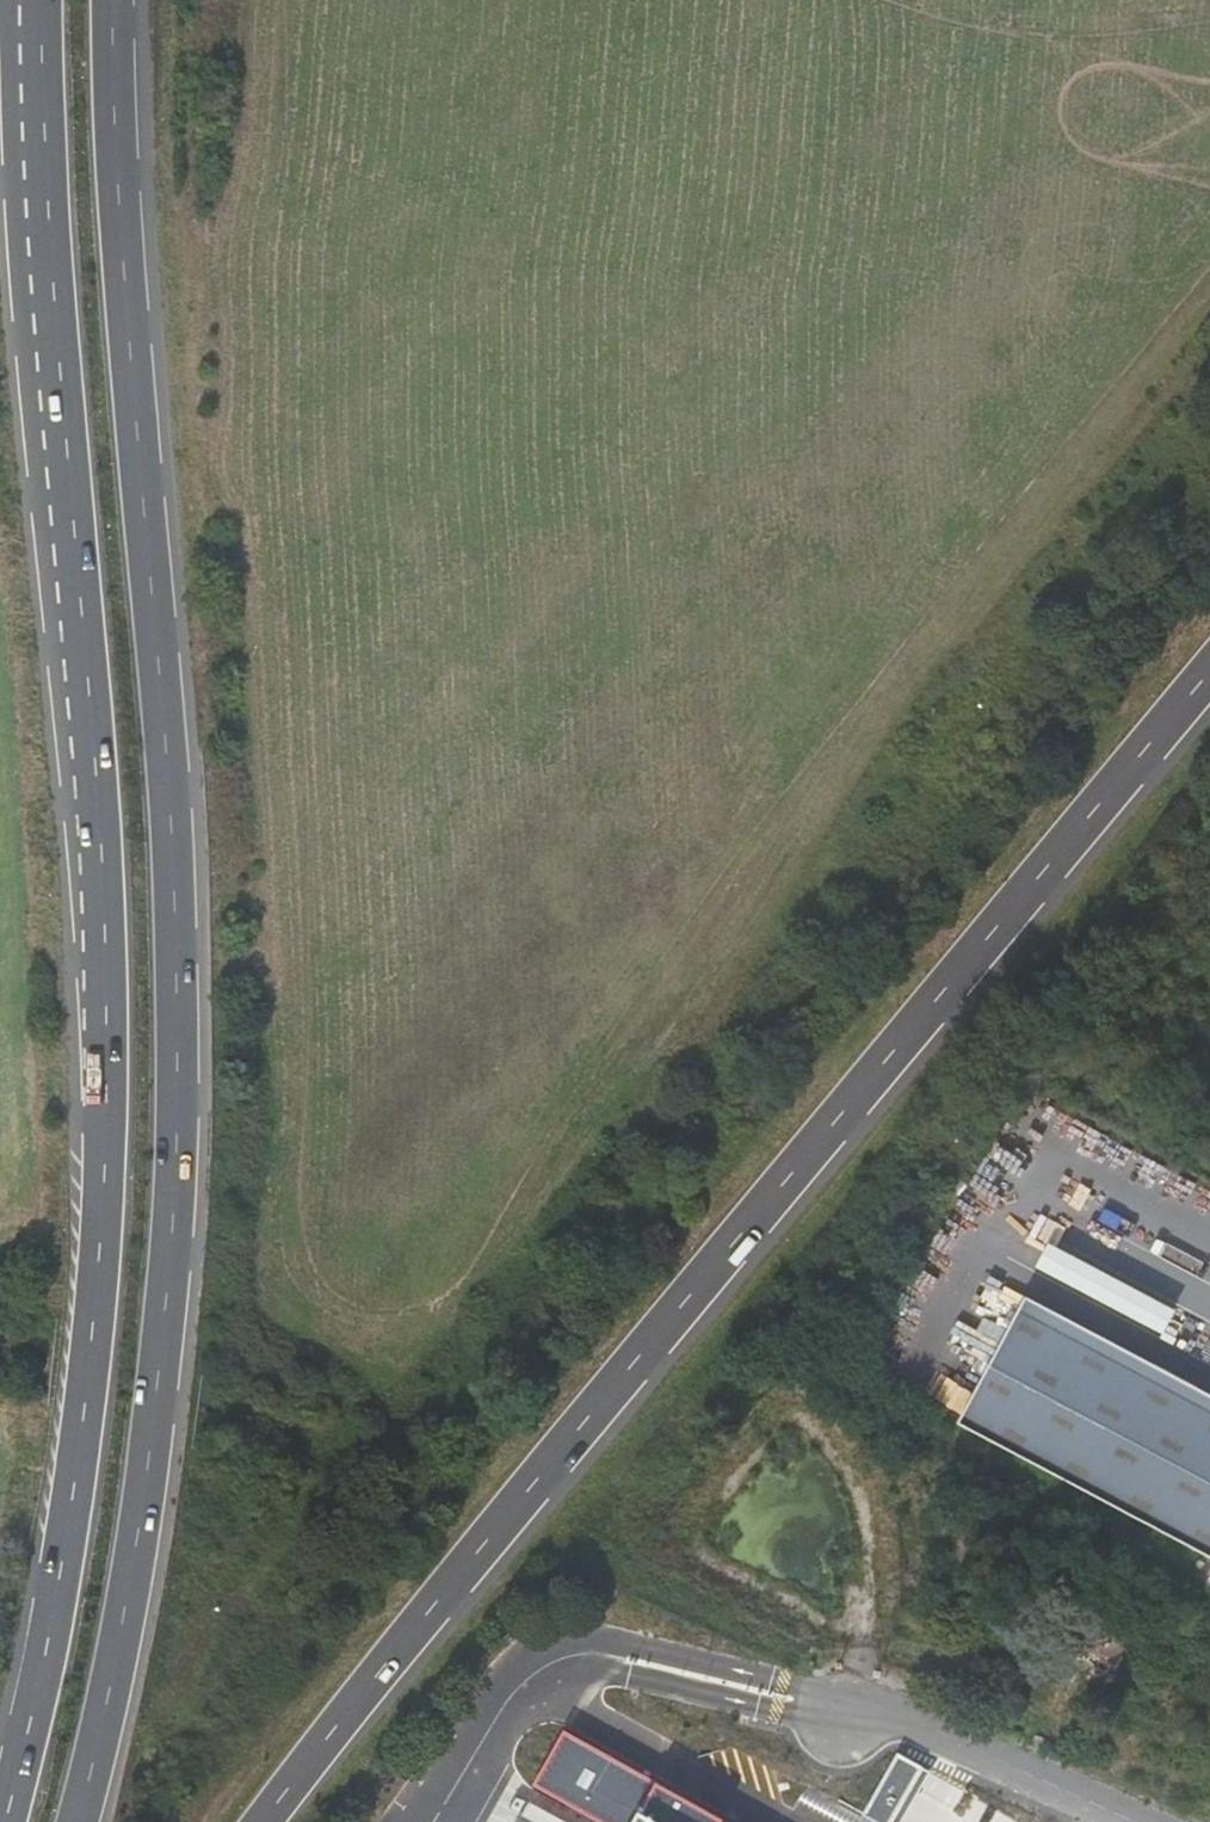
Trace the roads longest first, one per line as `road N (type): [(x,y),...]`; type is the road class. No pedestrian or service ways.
road 1 (track): [(884,721),(555,1137),(374,1317),(321,1302),(287,1086),(288,746),(262,358),(288,0)]
road 2 (motorway): [(76,1821),(127,1613),(147,1479),(177,1104),(174,871),(129,347),(112,0)]
road 3 (track): [(1209,304),(904,683),(755,954),(460,1402),(404,1444),(353,1453),(224,1428),(0,1368)]
road 4 (trunk): [(36,43),(108,1086),(79,1466),(8,1821)]
road 5 (trunk): [(265,1821),(1209,670)]
road 6 (unclassified): [(845,1704),(1122,1821)]
road 7 (track): [(994,0),(1209,2)]

